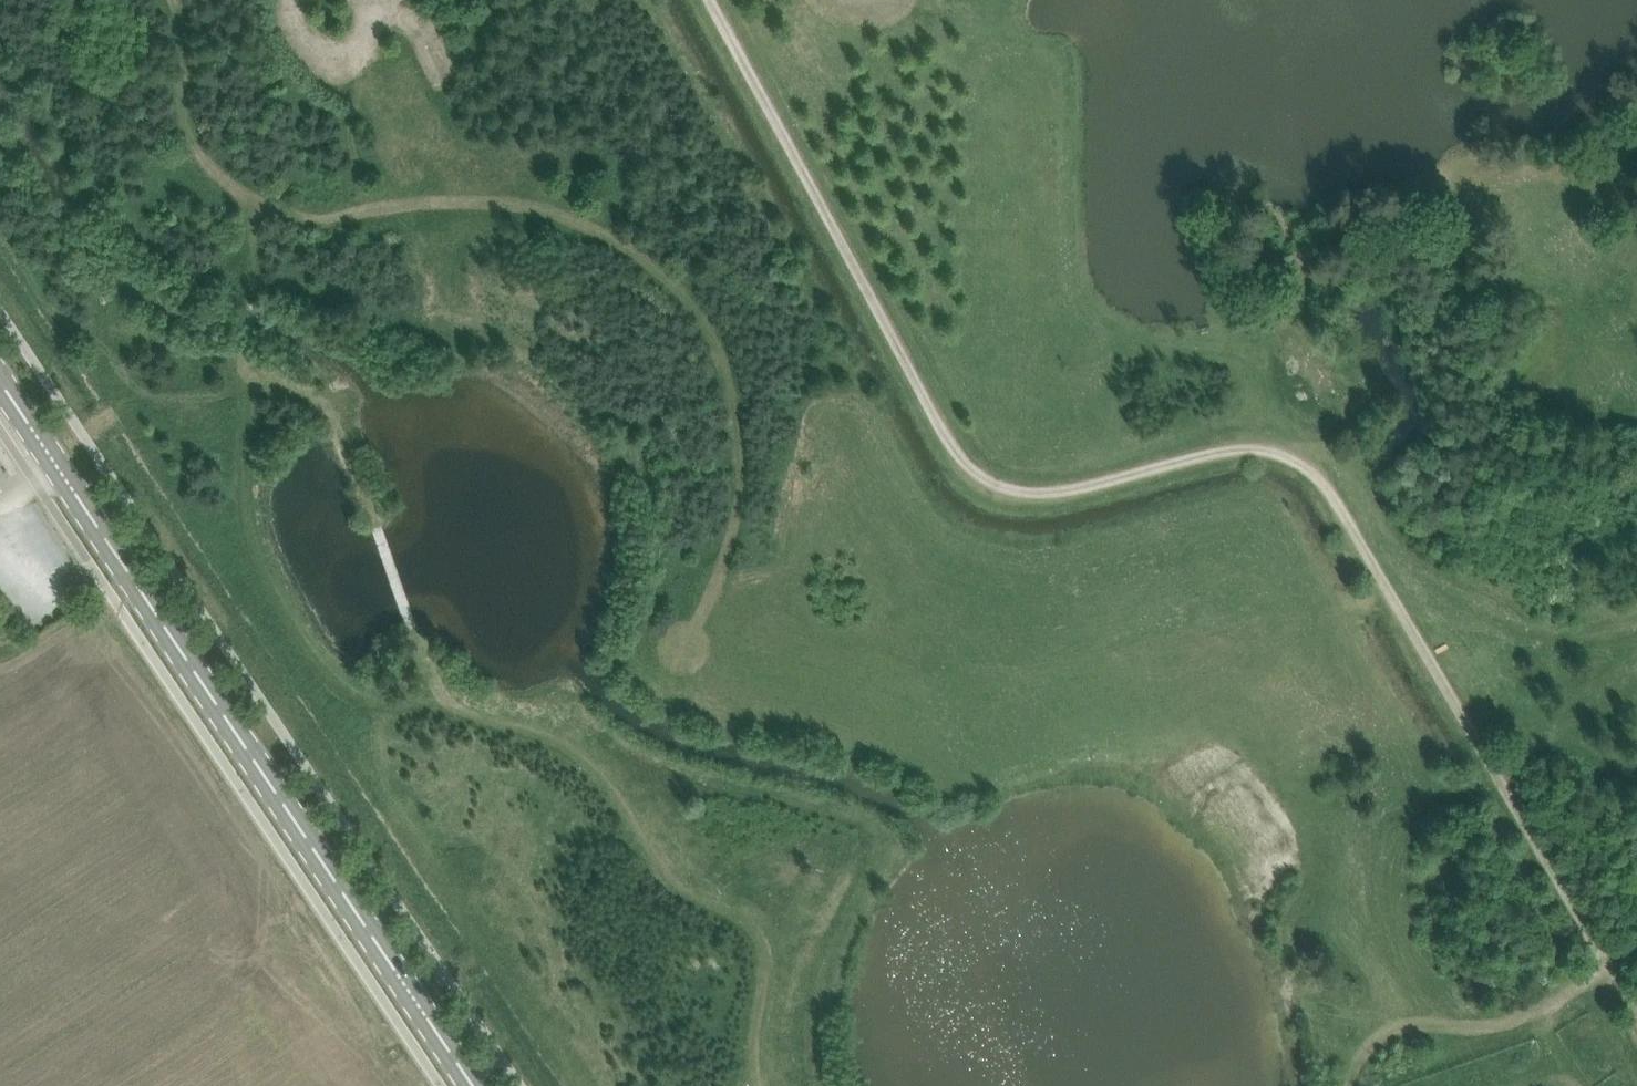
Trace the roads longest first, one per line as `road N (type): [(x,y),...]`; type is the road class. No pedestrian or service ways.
road 1 (secondary): [(474,1085),(0,380)]

